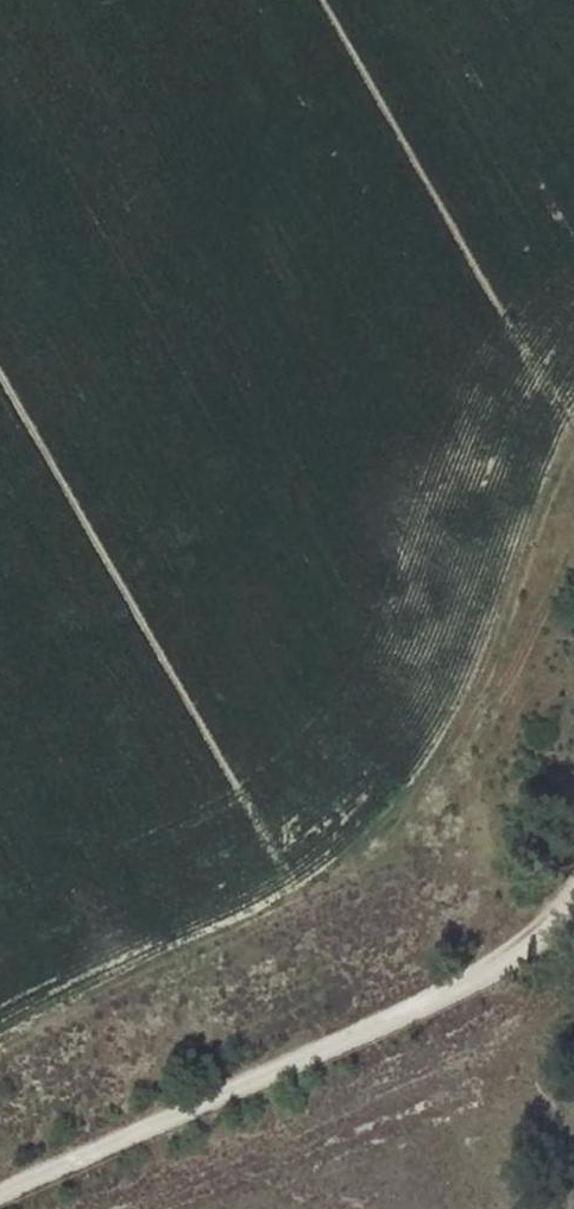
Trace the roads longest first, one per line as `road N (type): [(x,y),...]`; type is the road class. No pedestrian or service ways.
road 1 (track): [(573,544),(499,708),(439,793),(380,850),(0,1063)]
road 2 (track): [(573,914),(457,997),(0,1195)]

